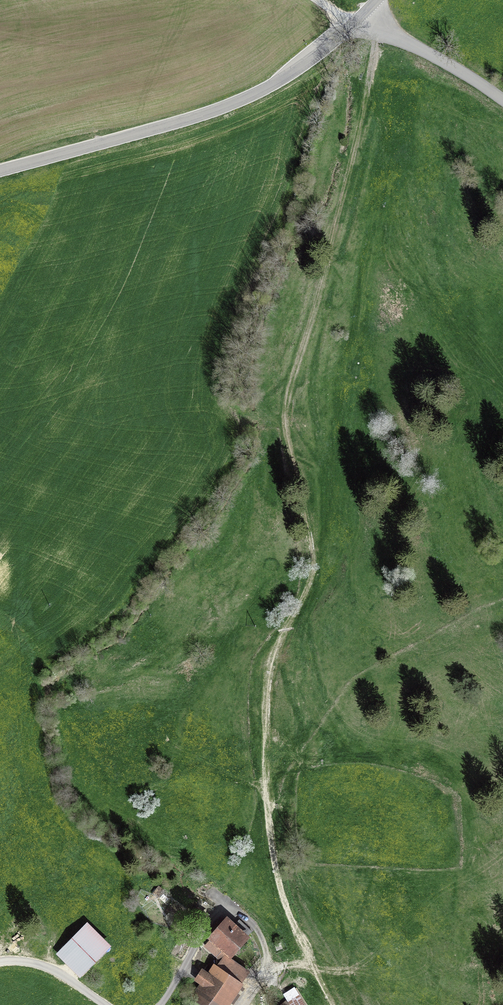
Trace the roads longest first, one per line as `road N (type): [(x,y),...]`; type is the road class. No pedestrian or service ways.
road 1 (track): [(309,970),(281,902),(263,774),(273,649),(309,588),(312,551),(284,418),(380,31)]
road 2 (tertiary): [(353,23),(298,69),(237,101),(0,171)]
road 3 (track): [(309,970),(270,967),(252,924),(210,918),(162,1004)]
road 4 (unclassified): [(353,23),(406,41),(502,102)]

